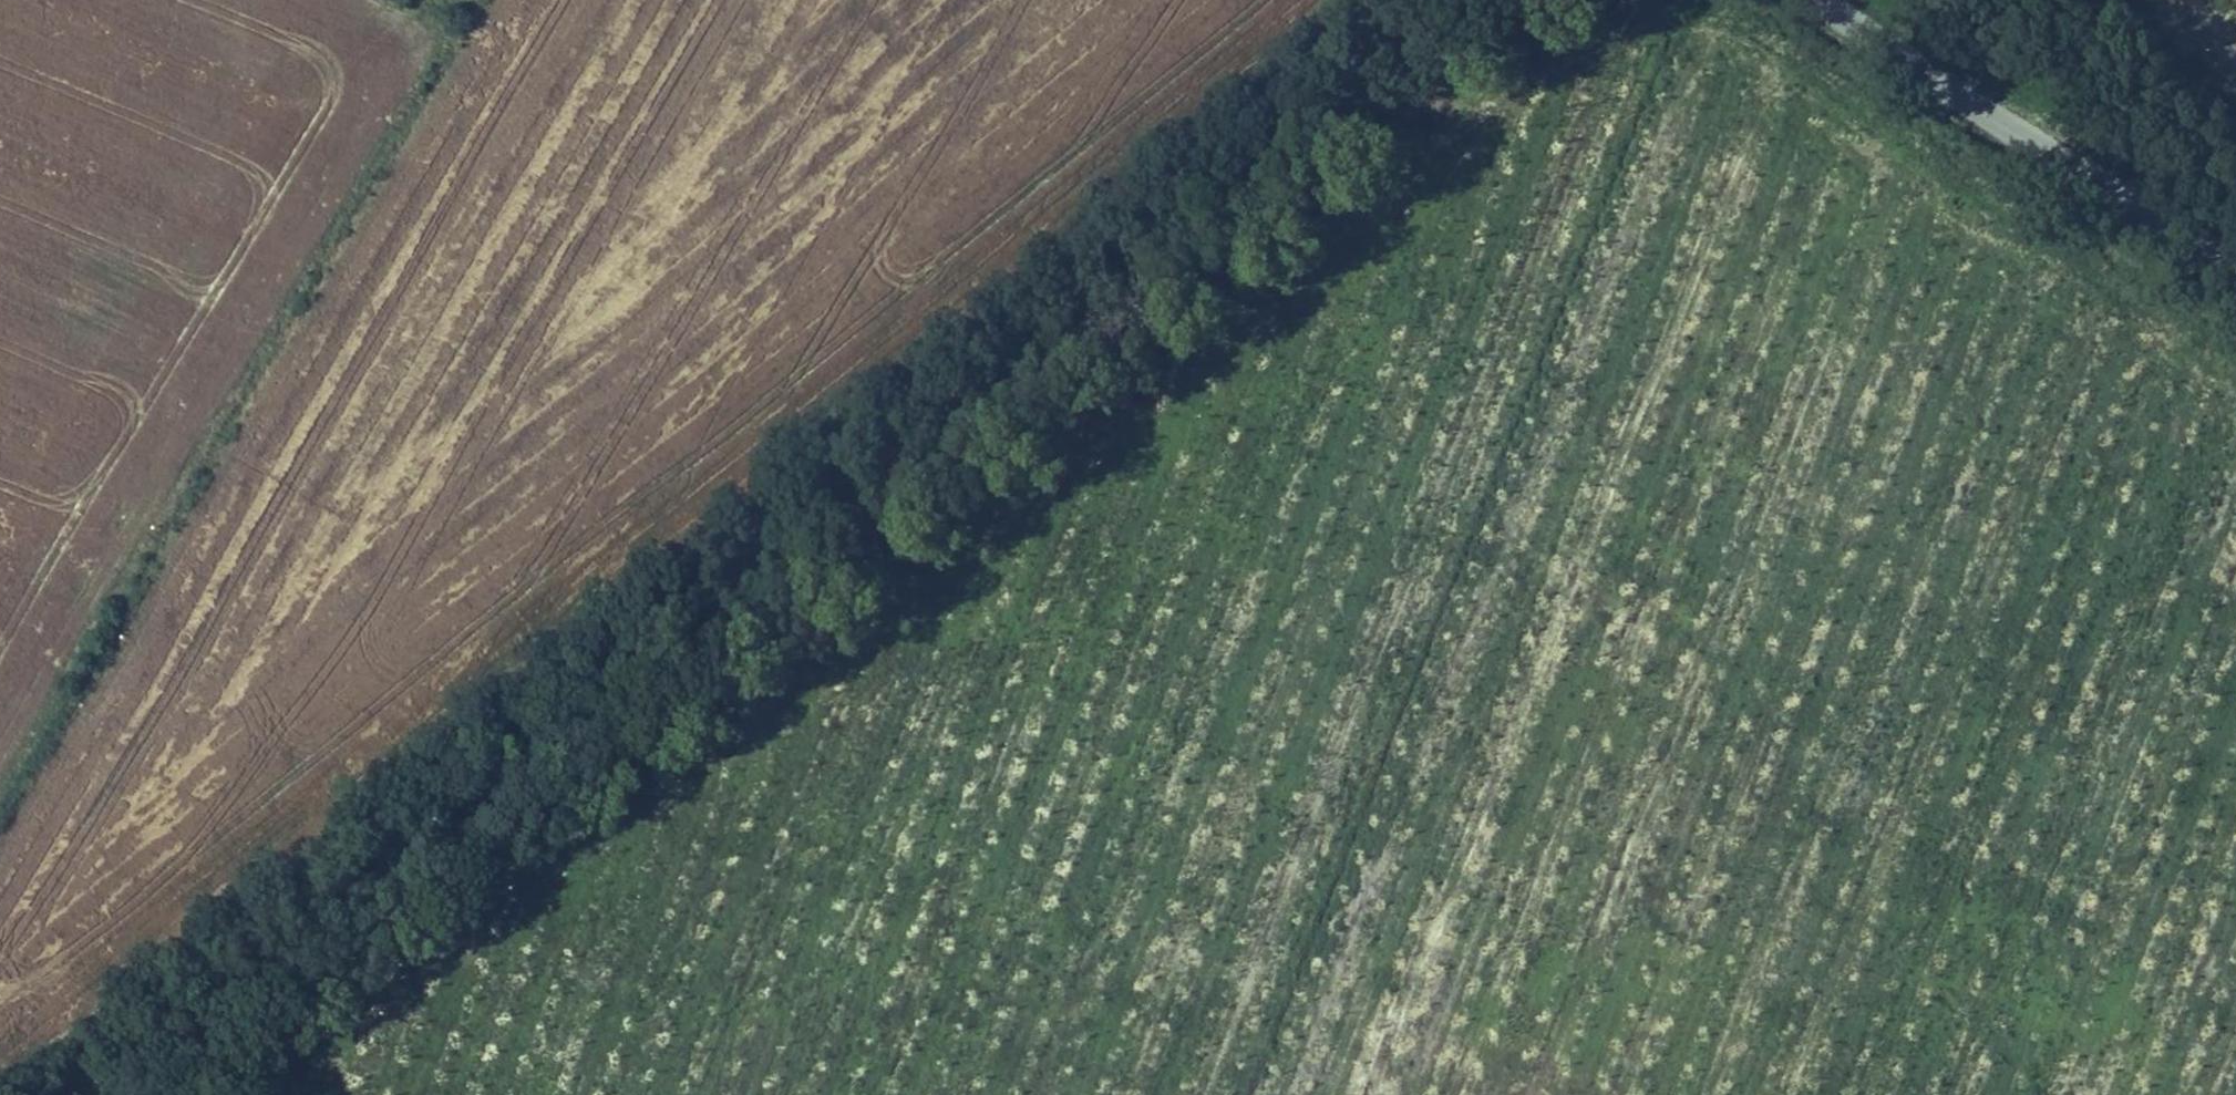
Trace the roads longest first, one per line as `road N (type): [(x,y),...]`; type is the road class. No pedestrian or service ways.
road 1 (tertiary): [(1829,0),(2235,262)]

